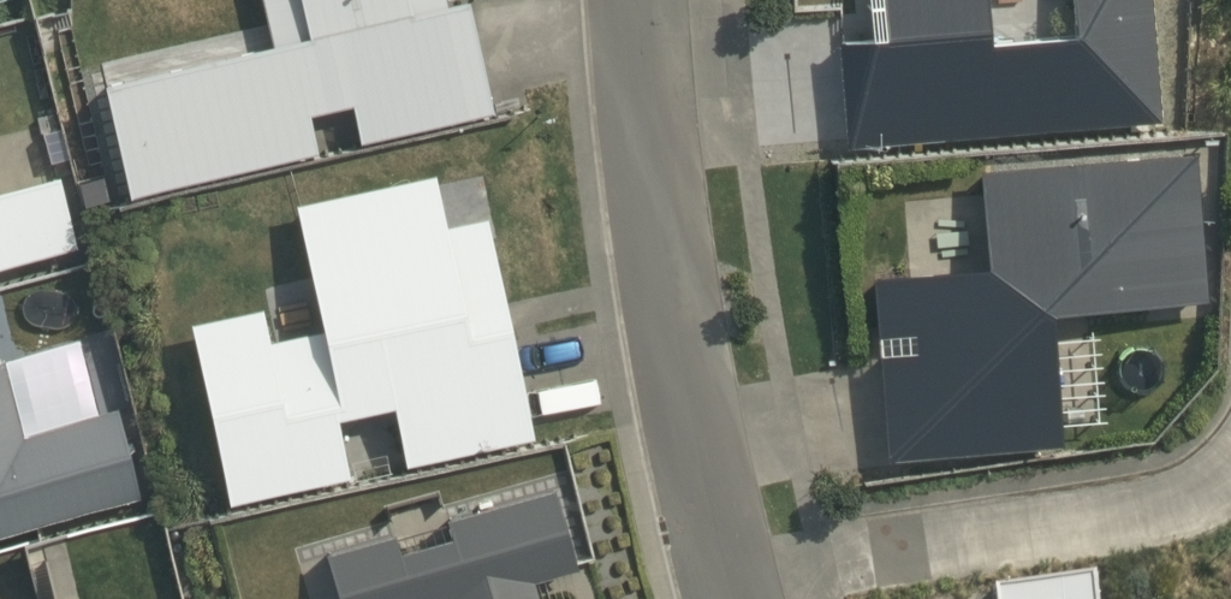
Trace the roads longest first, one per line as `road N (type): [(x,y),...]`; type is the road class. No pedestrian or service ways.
road 1 (residential): [(668,0),(730,564)]
road 2 (residential): [(730,564),(1174,503),(1230,453)]

